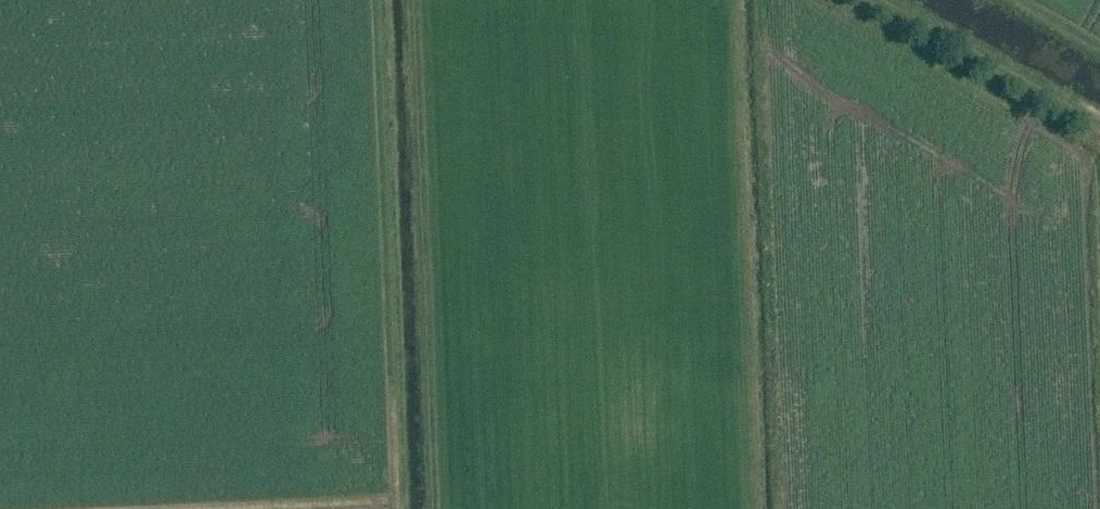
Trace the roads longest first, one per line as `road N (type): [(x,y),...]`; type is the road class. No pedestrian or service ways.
road 1 (track): [(857,0),(1099,137)]

